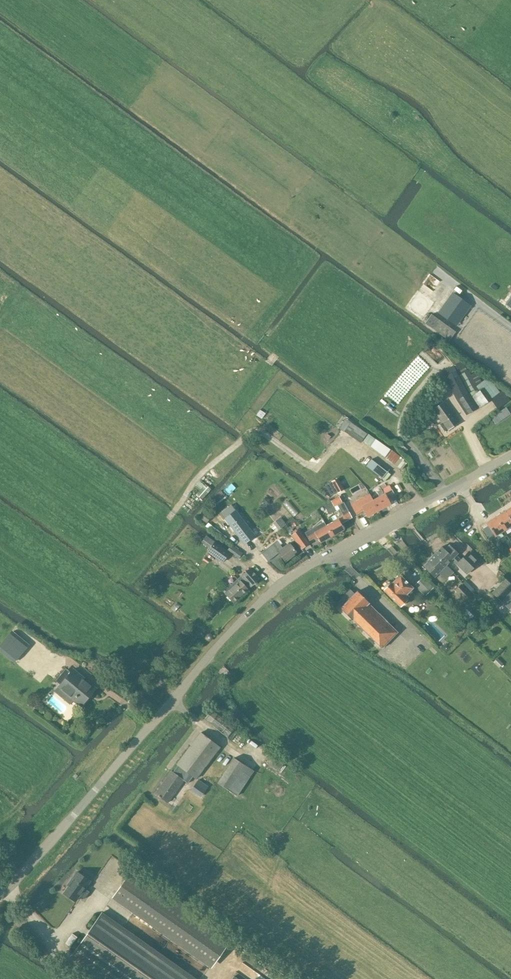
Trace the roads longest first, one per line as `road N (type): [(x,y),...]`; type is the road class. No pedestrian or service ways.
road 1 (unclassified): [(510,452),(261,601),(0,889)]
road 2 (track): [(103,978),(27,925),(2,888)]

